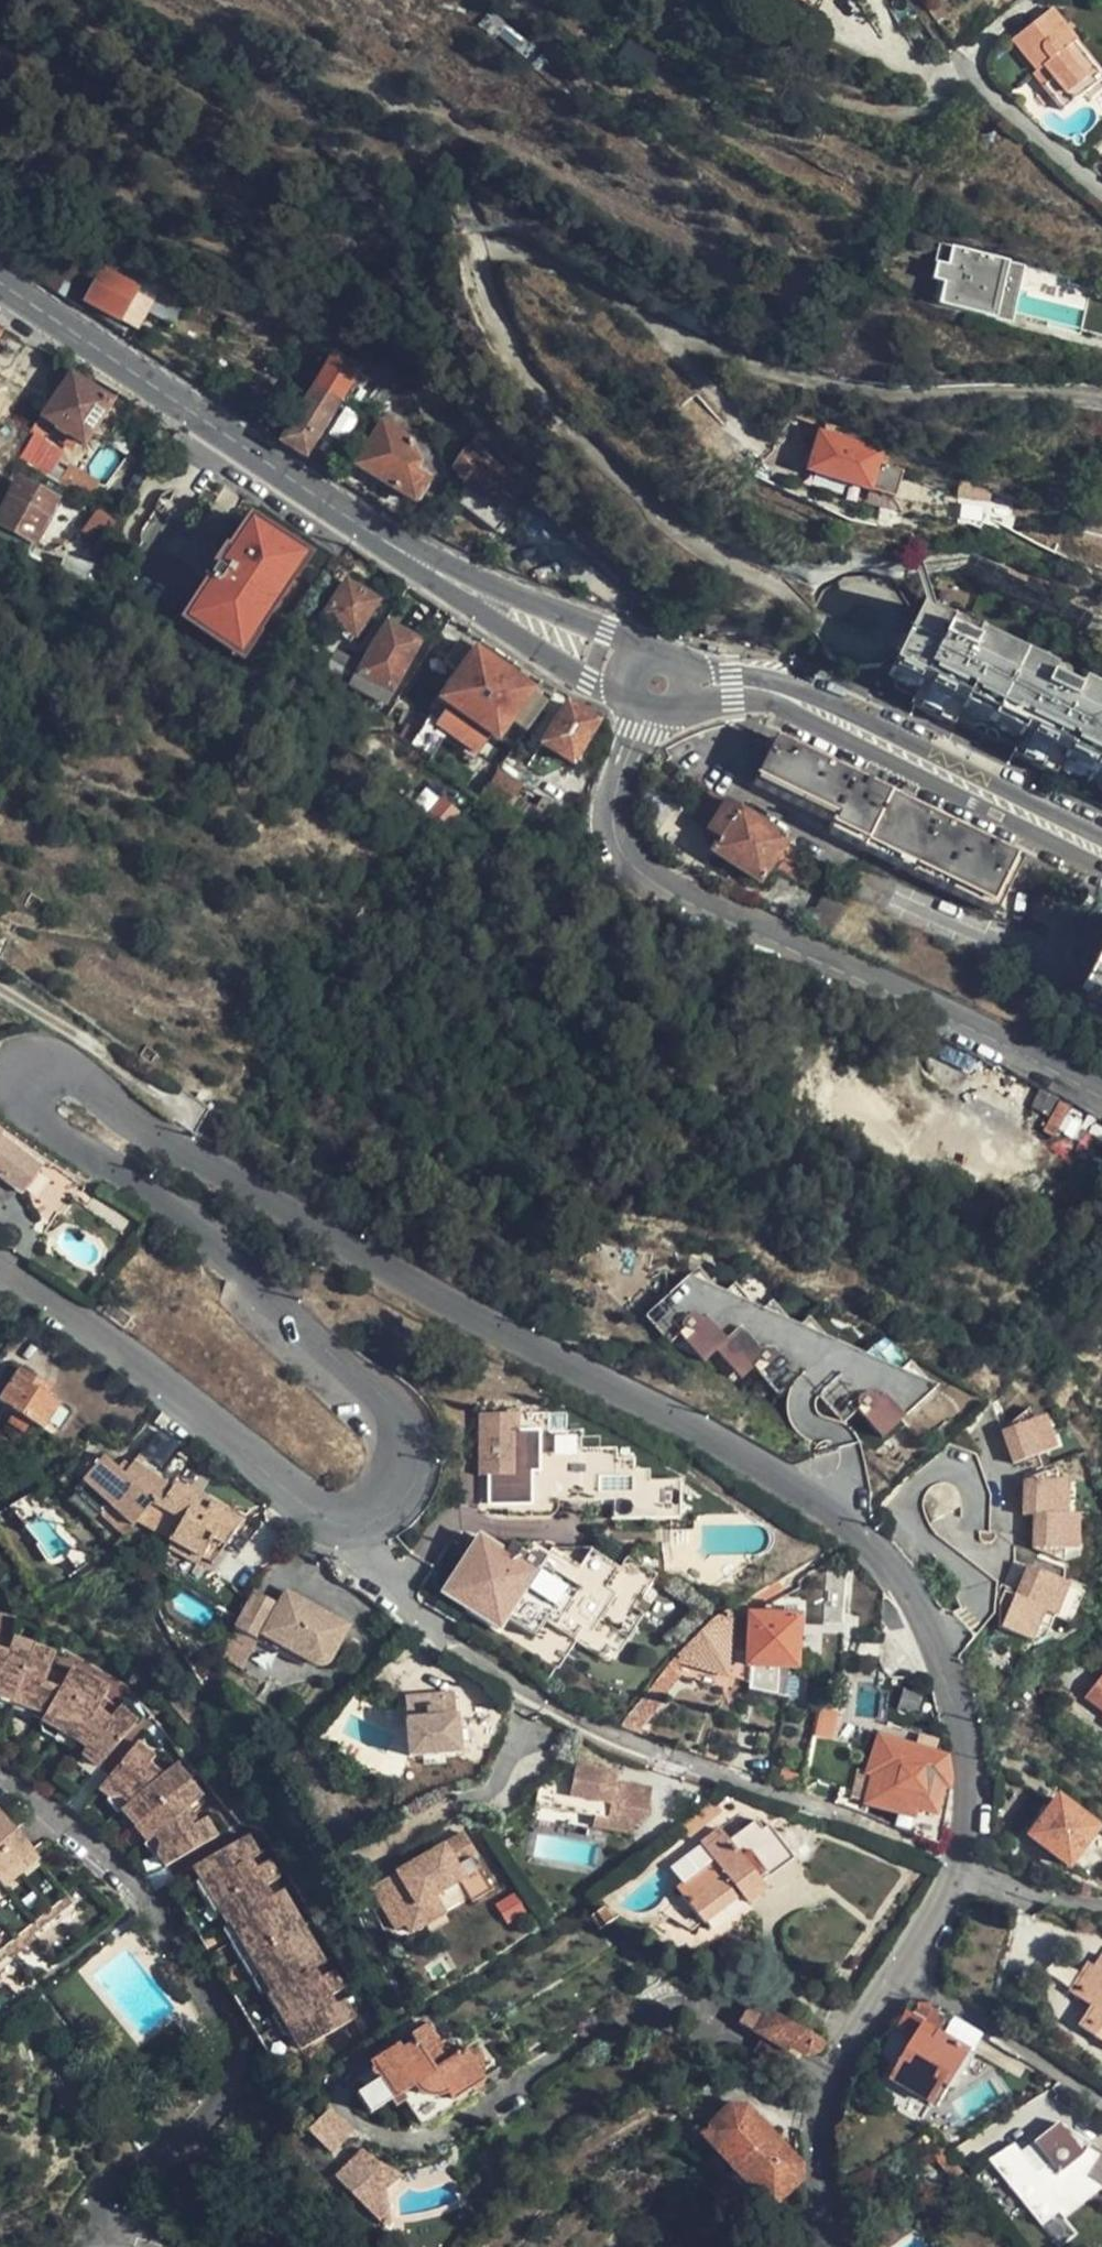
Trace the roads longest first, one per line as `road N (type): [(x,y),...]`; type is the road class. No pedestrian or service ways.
road 1 (residential): [(0,1277),(344,1523),(394,1515),(417,1487),(419,1450),(393,1415),(216,1250),(34,1115),(25,1081),(57,1071),(121,1121),(694,1424),(841,1515),(903,1577),(960,1713),(968,1799),(958,1872),(834,2079),(826,2134),(836,2246)]
road 2 (residential): [(1101,1106),(768,928),(637,874),(615,845),(614,789),(645,708)]
road 3 (residential): [(103,2246),(100,2198),(222,2109),(236,2071),(227,2033),(135,1886),(61,1812),(0,1782)]
road 4 (secondary): [(433,572),(0,284)]
road 5 (secondary): [(1101,839),(818,698),(775,681),(671,664)]
road 6 (secondary): [(675,702),(769,703),(1101,868)]
road 7 (secondary): [(660,659),(433,572)]
road 8 (secondary): [(433,572),(504,630),(637,702)]
road 9 (residential): [(970,77),(1101,192)]

